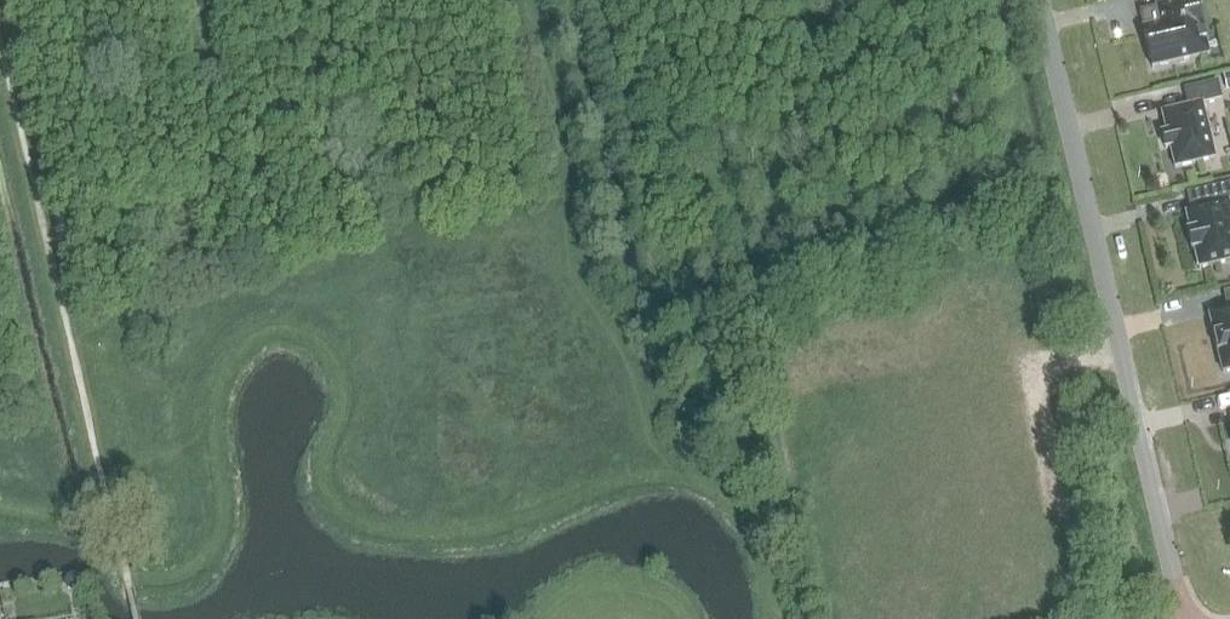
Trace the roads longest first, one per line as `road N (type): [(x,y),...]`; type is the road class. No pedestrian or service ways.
road 1 (unclassified): [(1190,618),(1171,579),(1038,0)]

